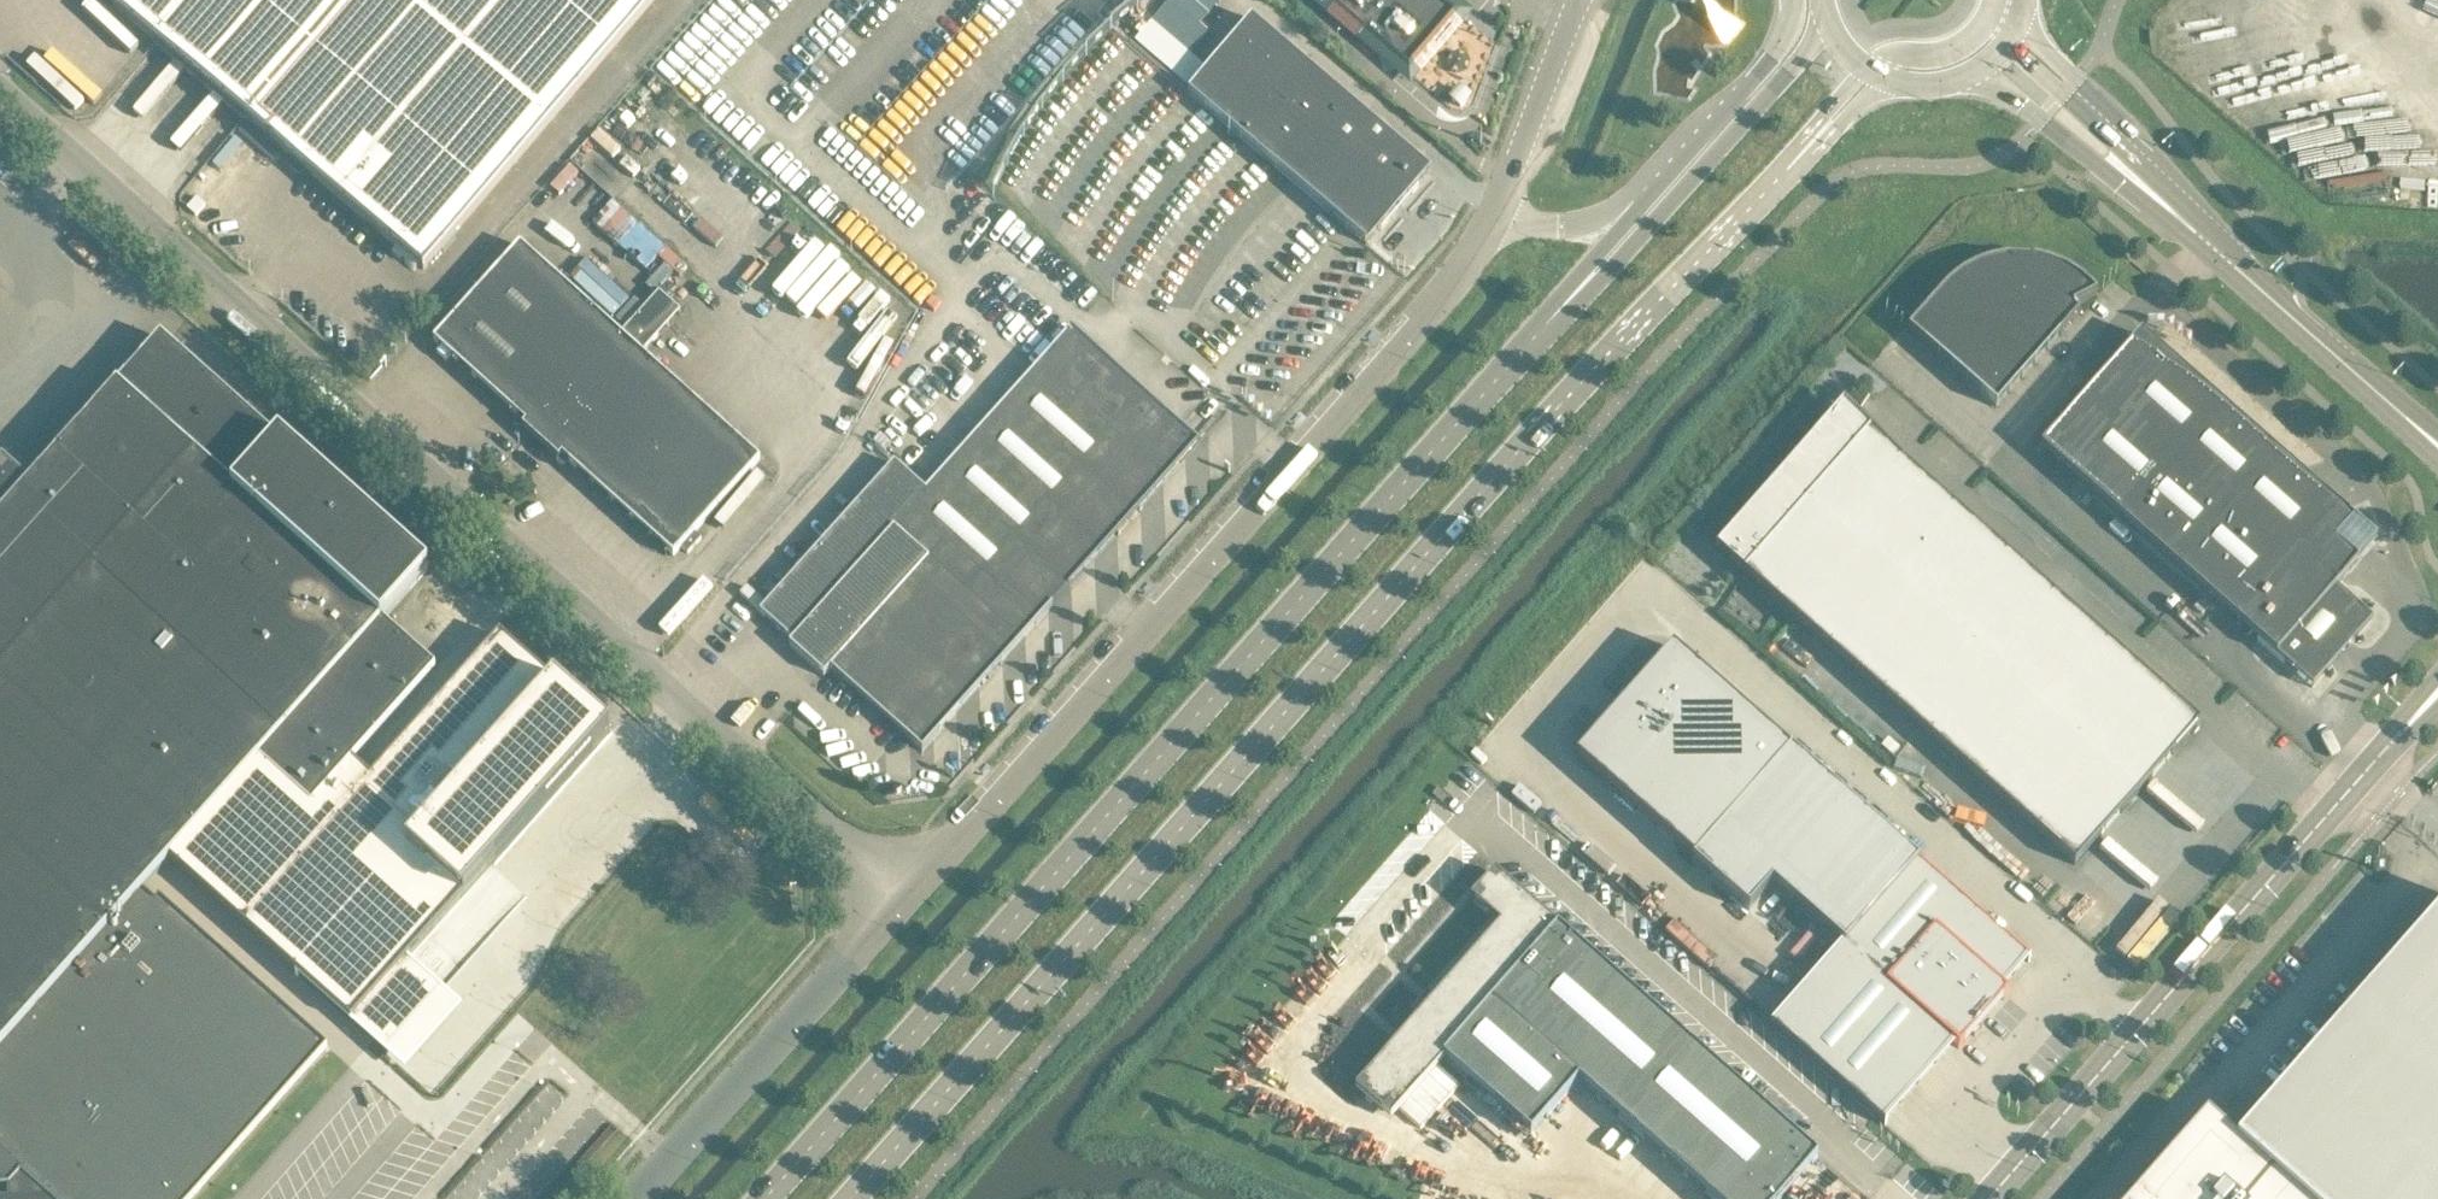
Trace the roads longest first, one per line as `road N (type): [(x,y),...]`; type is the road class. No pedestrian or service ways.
road 1 (secondary): [(851,1198),(1516,455),(1815,138)]
road 2 (secondary): [(1577,293),(765,1198)]
road 3 (unclassified): [(902,898),(0,97)]
road 4 (unclassified): [(902,898),(1414,333),(1464,275),(1490,224)]
road 5 (unclassified): [(2437,697),(1992,1198)]
road 6 (unclassified): [(2437,446),(2128,169)]
road 7 (unclassified): [(636,1198),(902,898)]
road 8 (secondary): [(1828,18),(1603,277),(1577,293)]
road 9 (secondary): [(1795,0),(1784,45),(1641,203)]
road 10 (unclassified): [(1490,224),(1579,0)]
road 11 (unclassified): [(1972,73),(2088,153),(2128,169)]
road 12 (unclassified): [(1641,203),(1582,226),(1490,224)]
road 13 (secondary): [(1871,67),(1945,52),(1988,19)]

